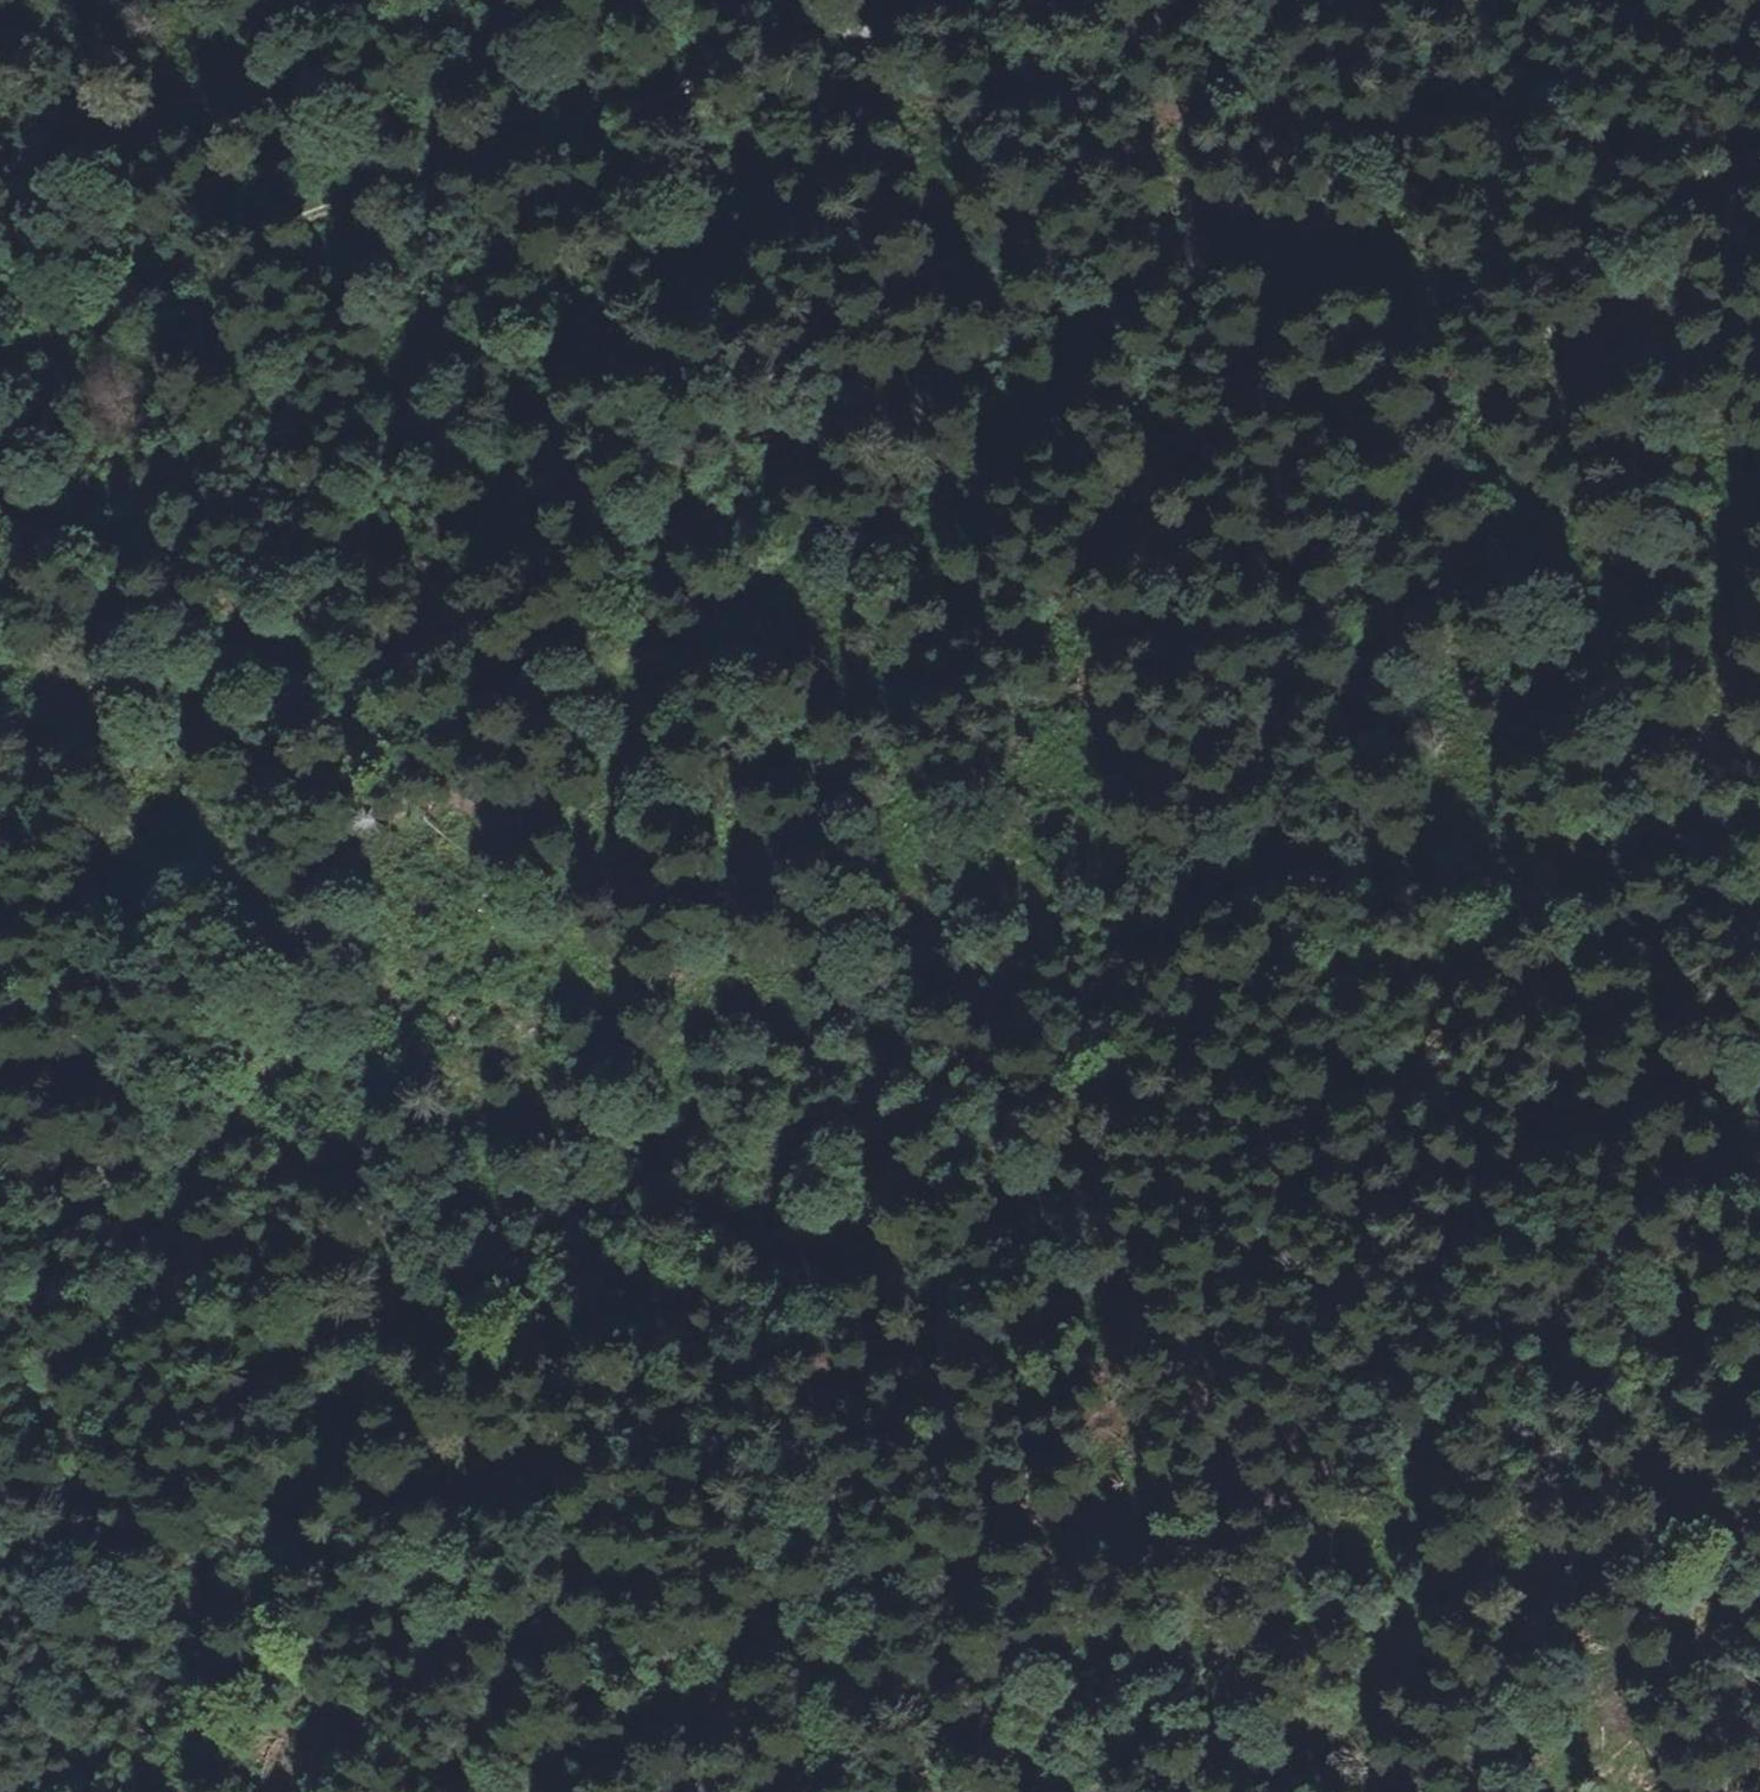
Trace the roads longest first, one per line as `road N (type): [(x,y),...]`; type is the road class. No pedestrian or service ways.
road 1 (track): [(1069,0),(819,47),(403,181),(256,236),(0,373)]

